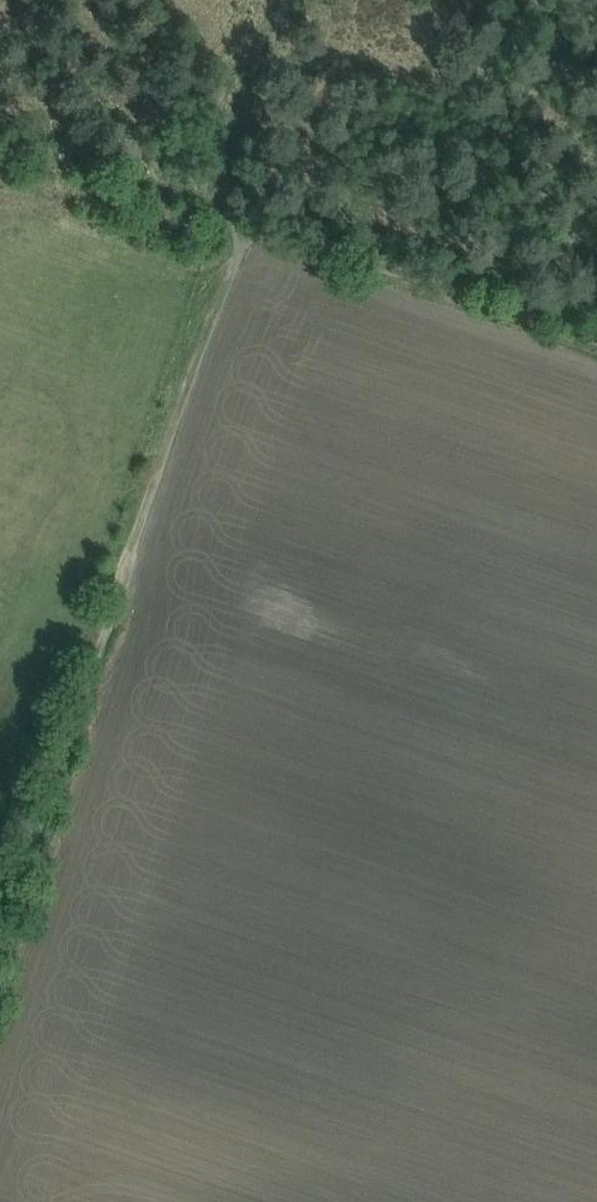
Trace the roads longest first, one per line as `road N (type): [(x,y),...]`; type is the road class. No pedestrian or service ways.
road 1 (track): [(0,906),(229,209)]
road 2 (track): [(596,335),(229,209)]
road 3 (track): [(229,209),(203,200),(277,0)]
road 4 (track): [(203,200),(0,128)]

